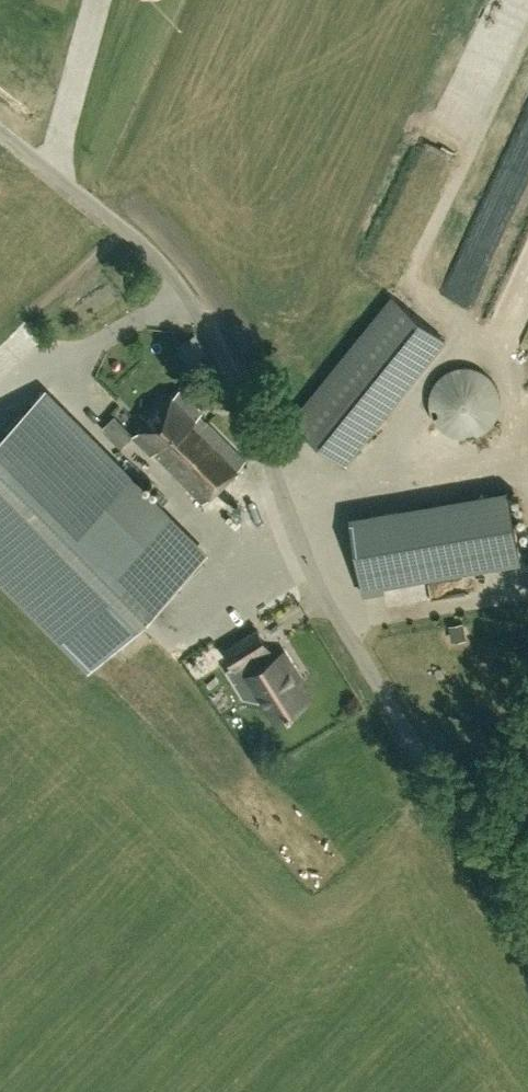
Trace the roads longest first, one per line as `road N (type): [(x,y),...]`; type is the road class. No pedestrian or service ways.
road 1 (unclassified): [(527,923),(319,600),(289,538),(262,434),(185,298),(141,246),(0,131)]

